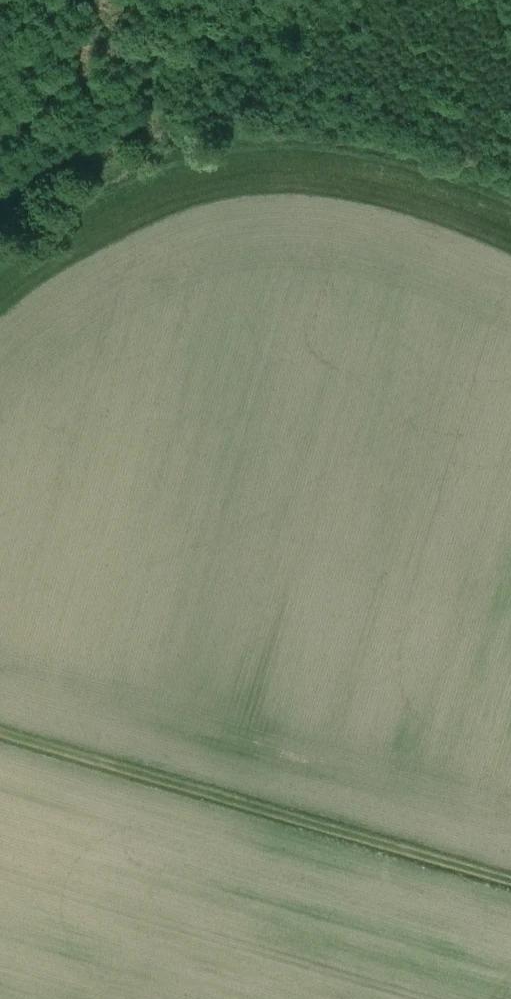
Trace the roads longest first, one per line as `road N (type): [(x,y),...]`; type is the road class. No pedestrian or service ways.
road 1 (track): [(510,879),(0,731)]

